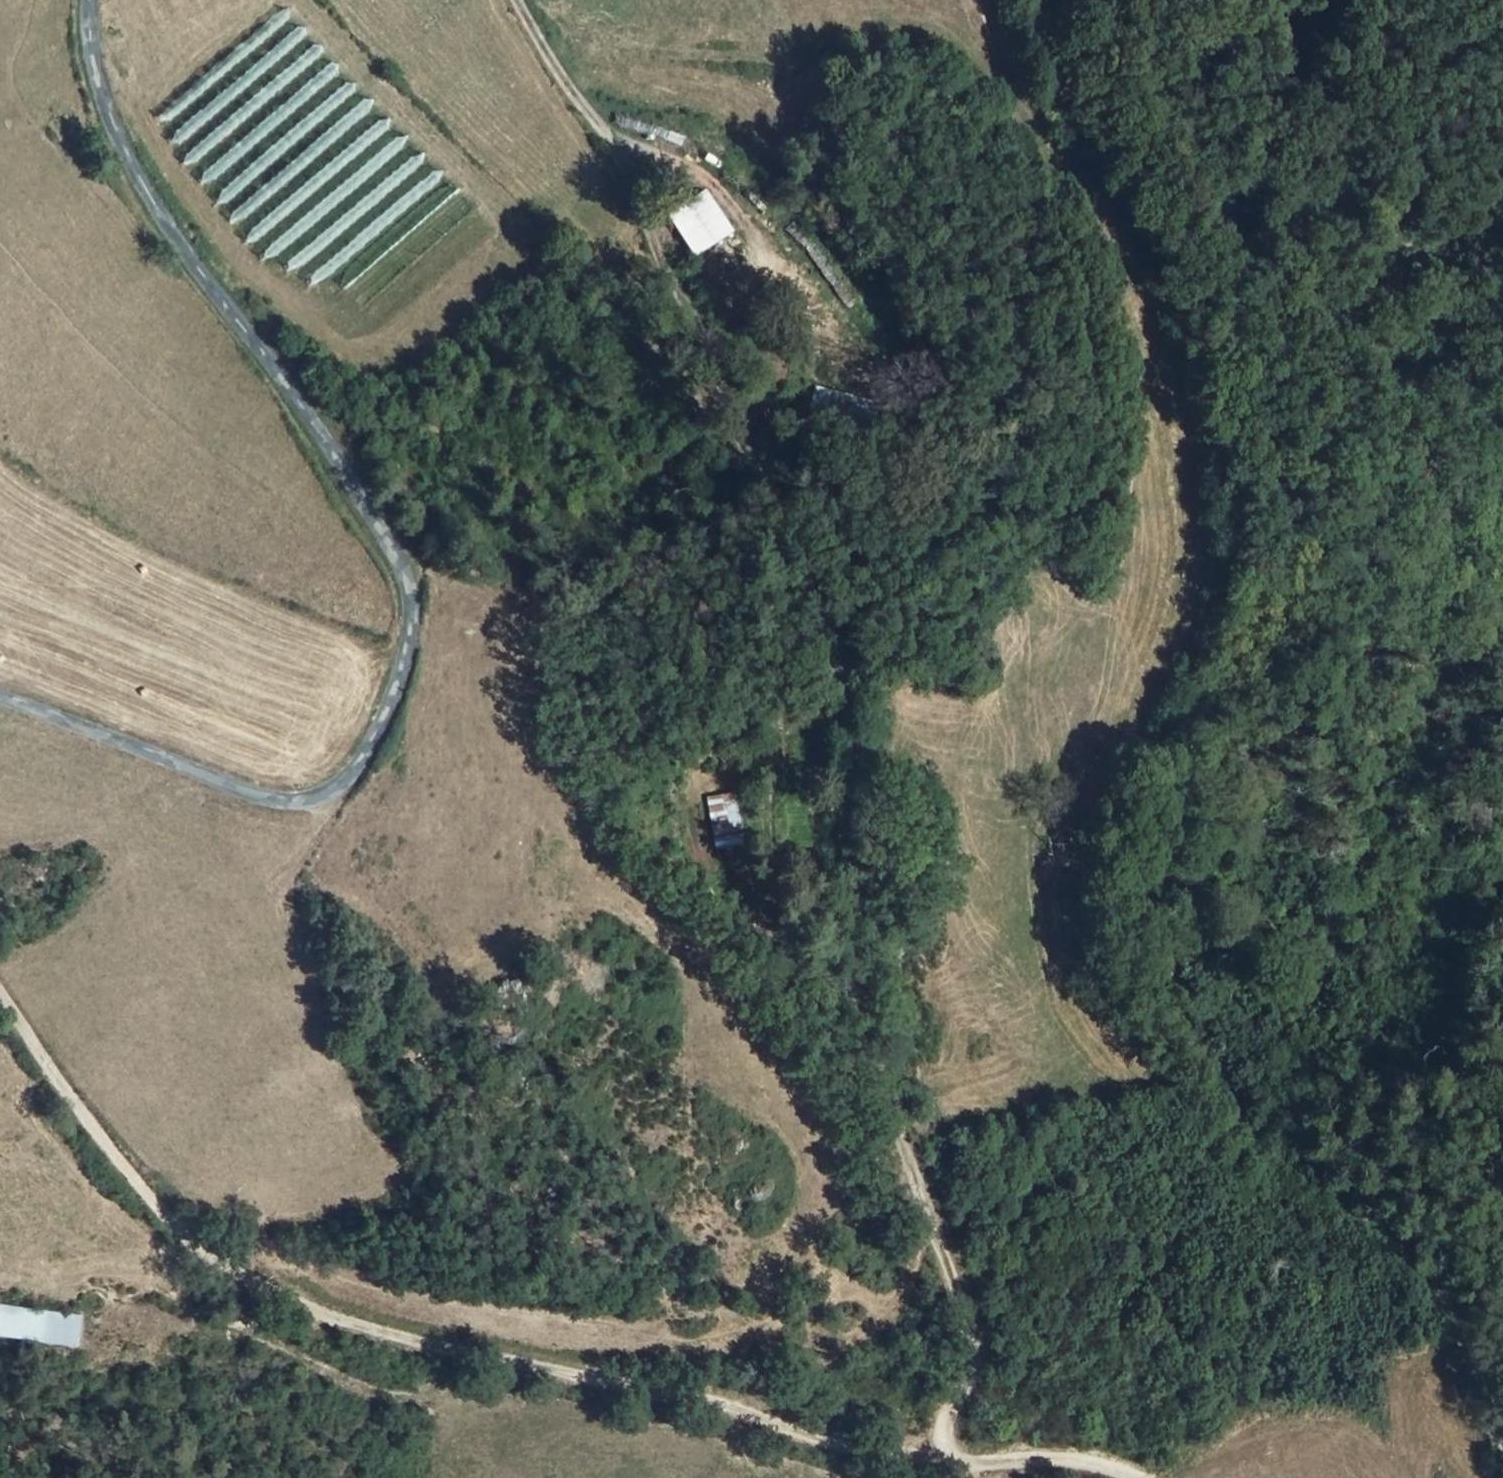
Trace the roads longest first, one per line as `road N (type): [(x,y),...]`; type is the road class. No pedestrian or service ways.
road 1 (track): [(0,997),(191,1245),(387,1338),(651,1386),(874,1451),(1130,1477)]
road 2 (unclassified): [(91,0),(96,77),(142,184),(281,375),(401,562),(413,616),(402,666),(363,759),(339,788),(309,801),(254,795),(0,697)]

